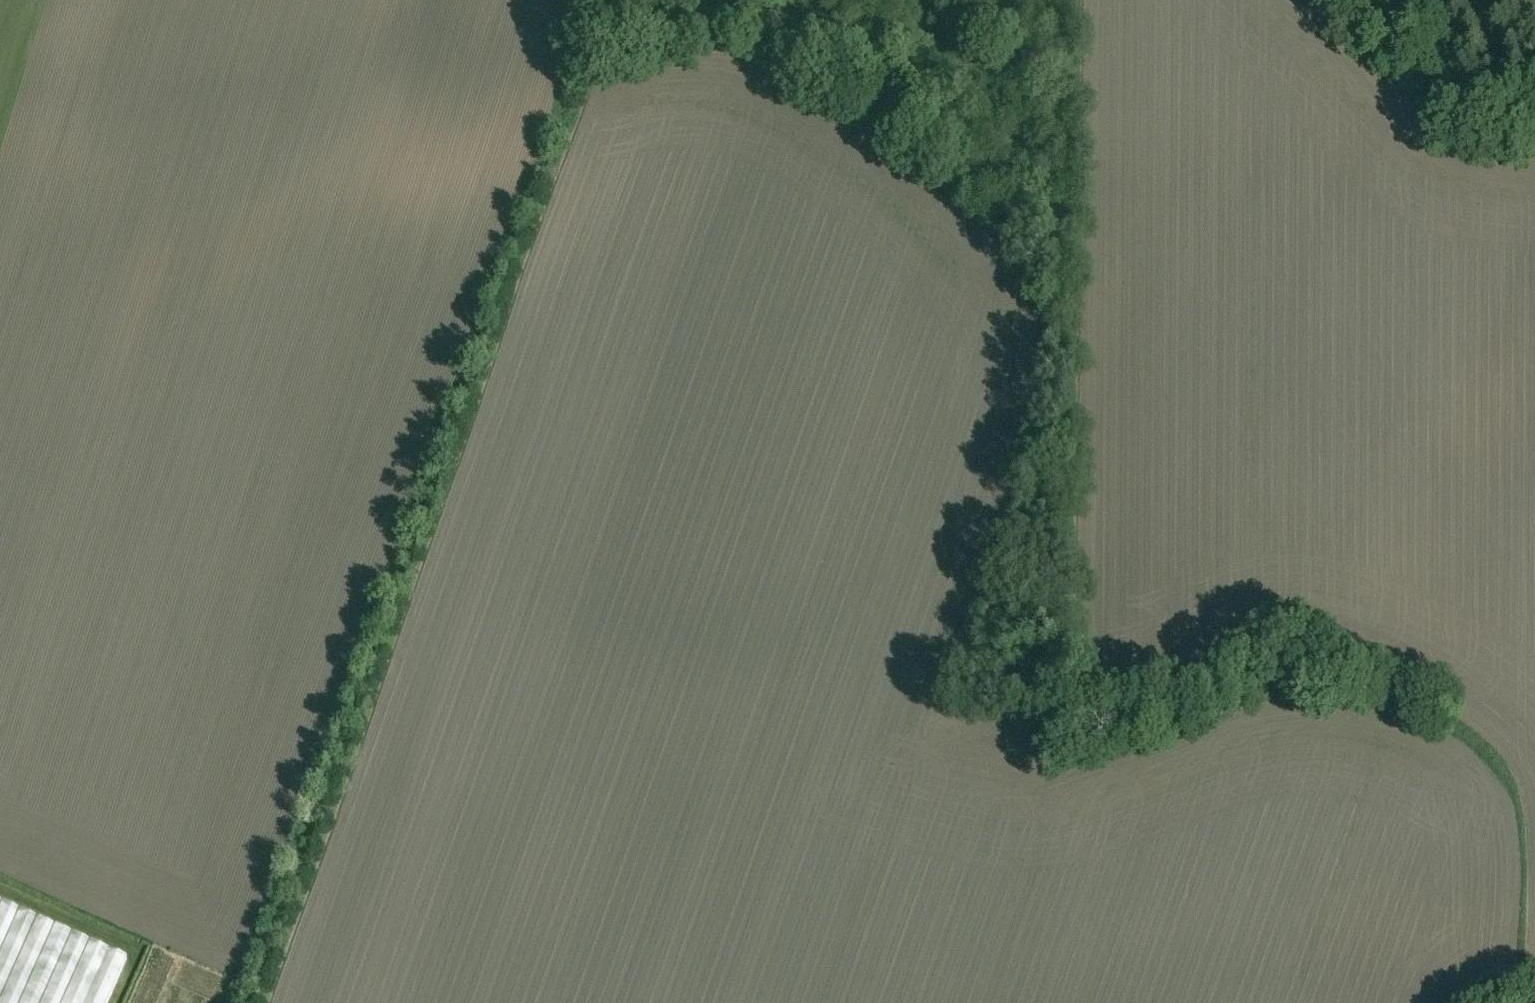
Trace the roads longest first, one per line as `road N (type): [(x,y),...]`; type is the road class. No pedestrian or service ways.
road 1 (track): [(1349,0),(1458,103),(1482,114),(1534,120)]

